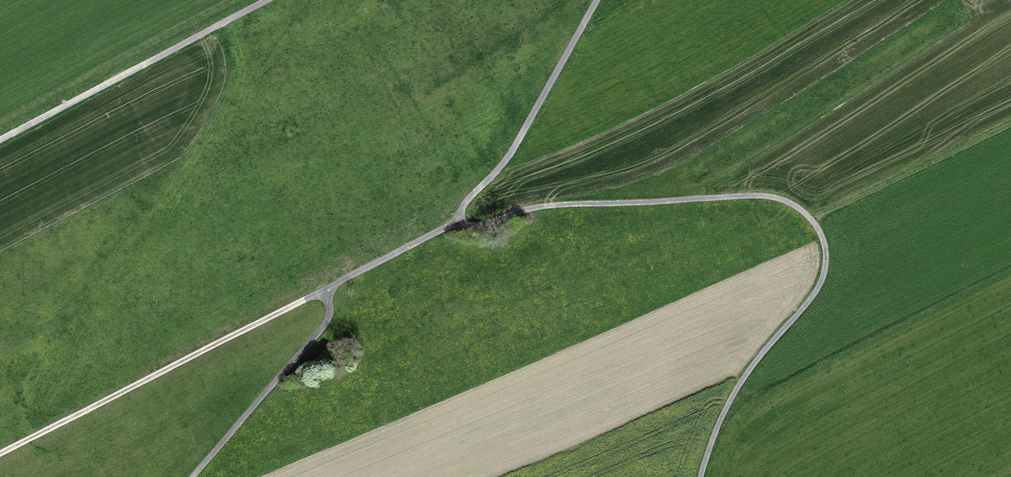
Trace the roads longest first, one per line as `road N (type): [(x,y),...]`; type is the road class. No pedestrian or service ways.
road 1 (track): [(597,0),(510,153),(459,221),(483,224),(555,205),(760,196),(809,218),(824,243),(821,281),(740,383),(700,476)]
road 2 (track): [(0,454),(325,290)]
road 3 (track): [(0,139),(267,0)]
road 4 (track): [(192,476),(320,332),(329,313),(325,290)]
road 5 (track): [(459,221),(325,290)]

